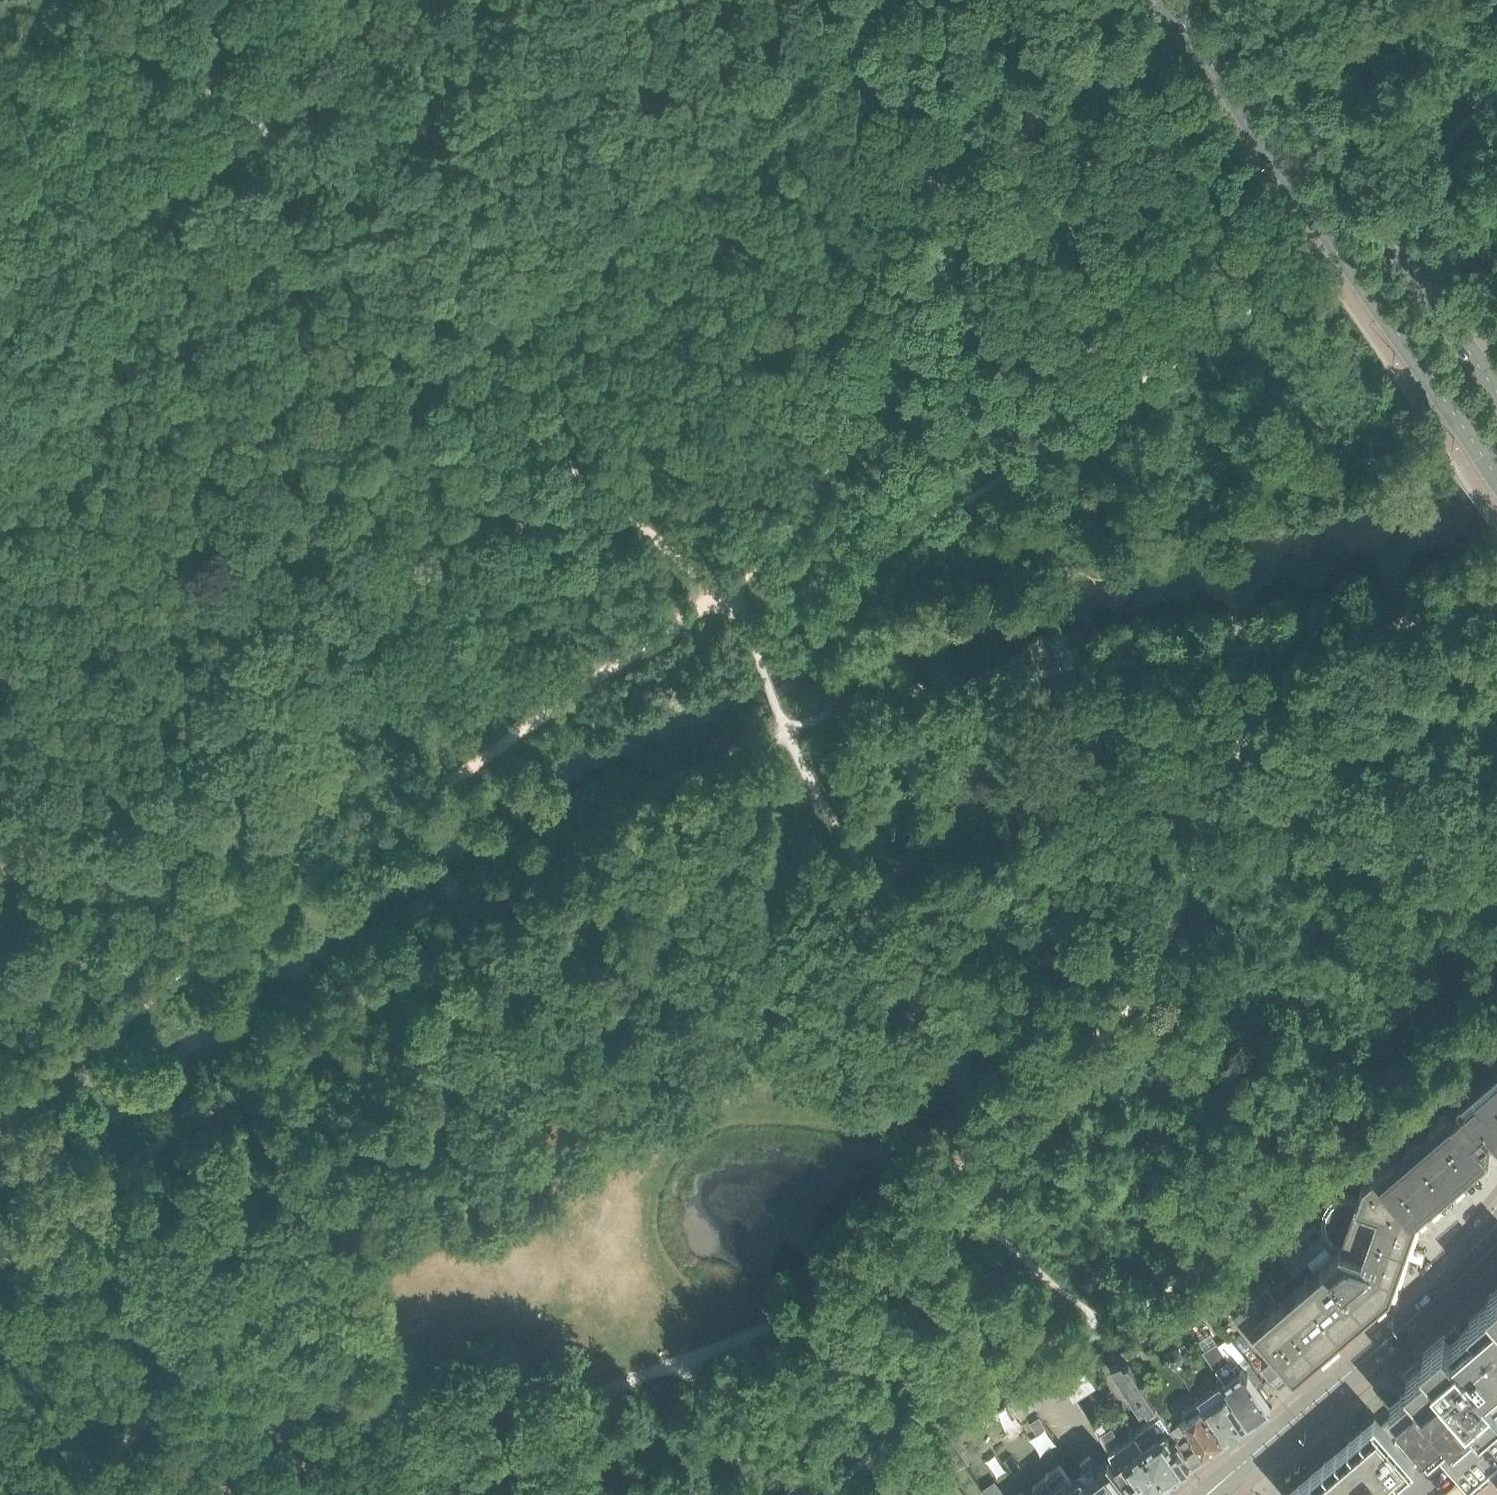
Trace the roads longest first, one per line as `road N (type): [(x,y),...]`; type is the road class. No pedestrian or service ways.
road 1 (secondary): [(1168,0),(1496,476)]
road 2 (secondary): [(1496,389),(1224,0)]
road 3 (tertiary): [(1209,1494),(1496,1246)]

